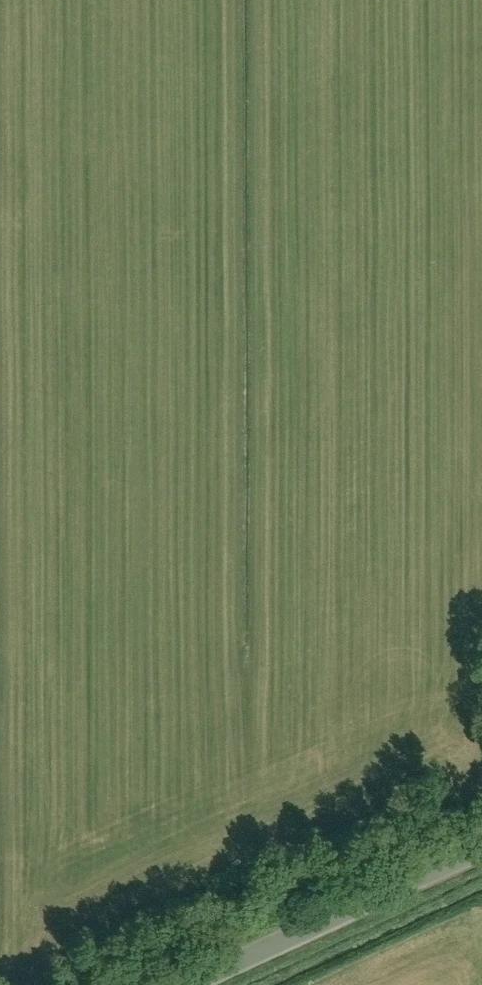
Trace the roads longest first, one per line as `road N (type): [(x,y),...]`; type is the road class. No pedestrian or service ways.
road 1 (unclassified): [(481,853),(201,984)]

